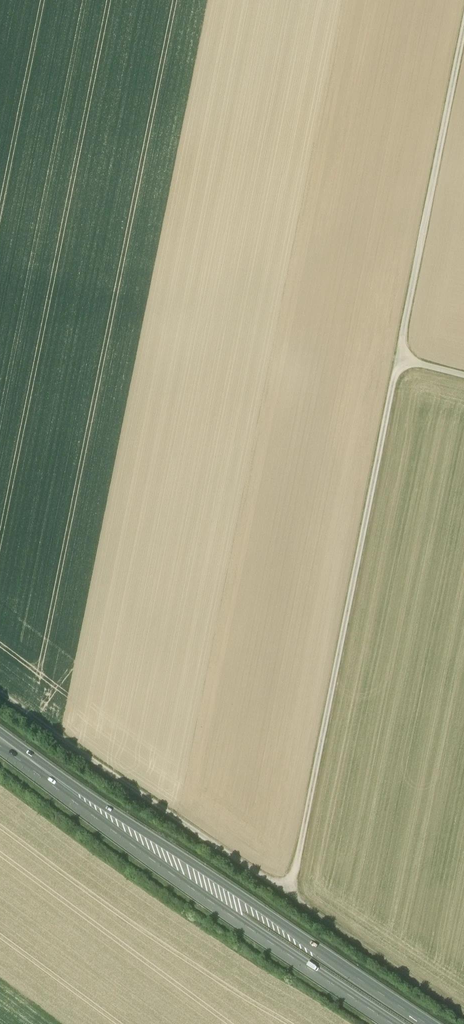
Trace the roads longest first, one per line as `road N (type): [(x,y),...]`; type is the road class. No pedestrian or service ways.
road 1 (track): [(291,895),(399,359)]
road 2 (trunk): [(427,1023),(38,770)]
road 3 (trunk): [(38,770),(238,921),(391,1023)]
road 4 (track): [(291,895),(0,692)]
road 5 (track): [(463,32),(399,359)]
road 6 (track): [(463,1012),(291,895)]

